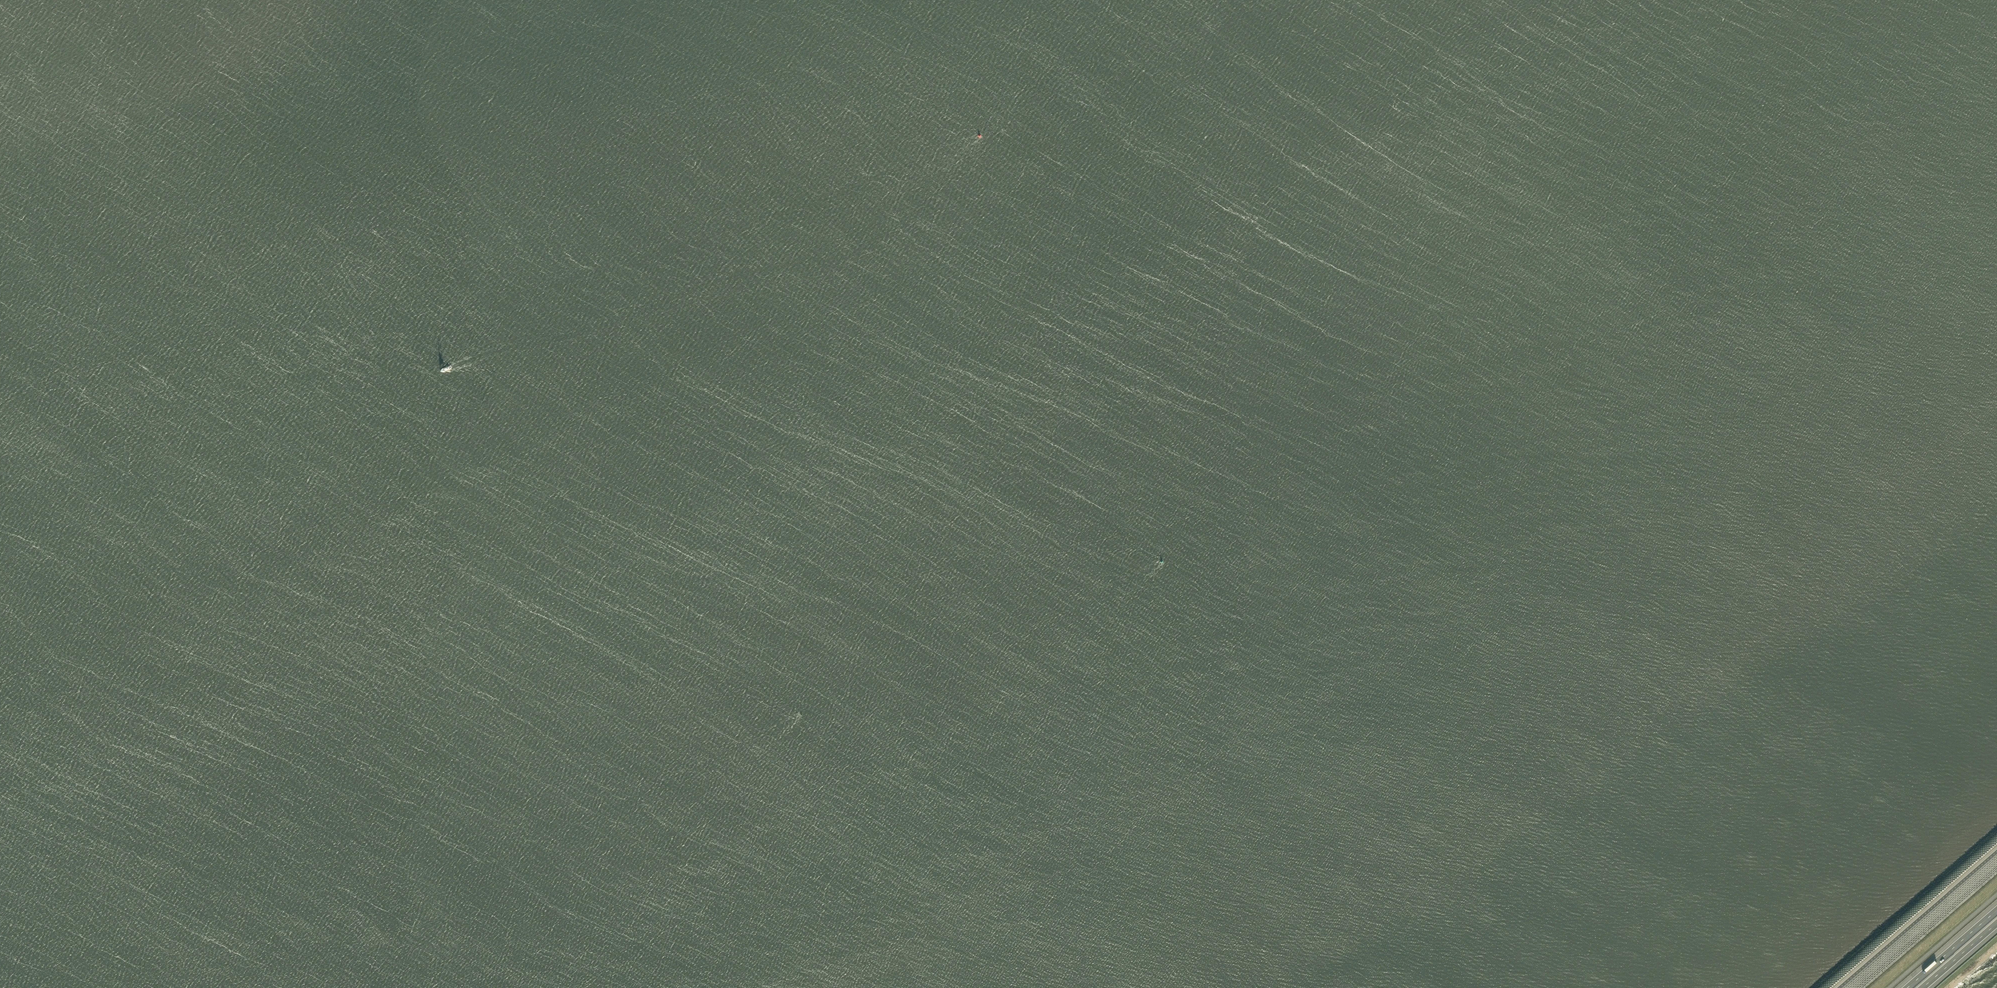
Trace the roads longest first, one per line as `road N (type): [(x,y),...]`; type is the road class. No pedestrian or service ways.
road 1 (motorway): [(1996,909),(1905,987)]

